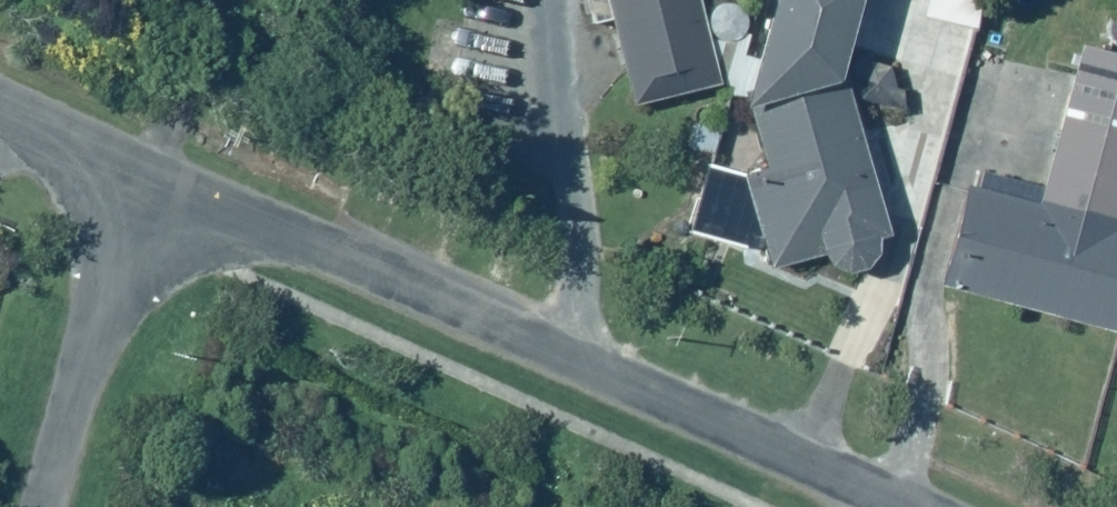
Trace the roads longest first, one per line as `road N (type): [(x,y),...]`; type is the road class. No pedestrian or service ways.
road 1 (residential): [(133,166),(894,506)]
road 2 (residential): [(42,506),(133,166)]
road 3 (residential): [(0,105),(133,166)]

